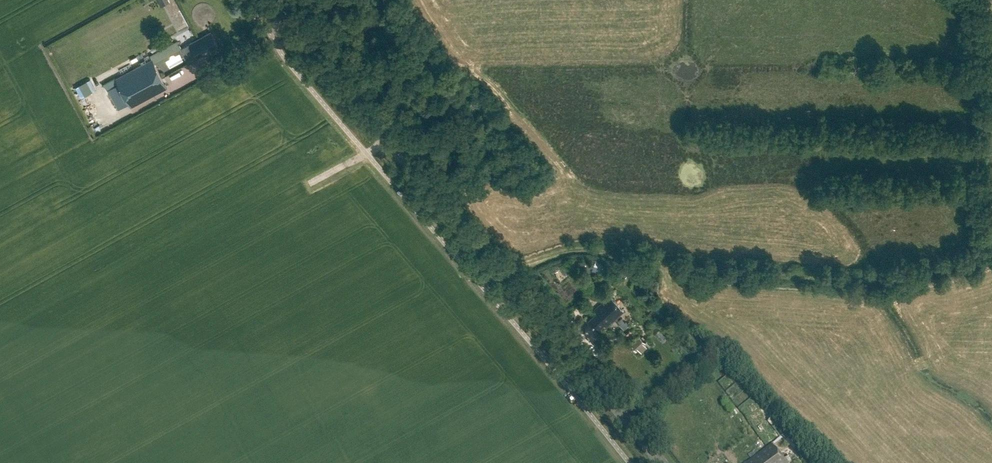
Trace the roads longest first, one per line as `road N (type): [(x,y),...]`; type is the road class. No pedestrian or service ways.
road 1 (secondary): [(653,462),(257,0)]
road 2 (track): [(981,257),(838,280),(572,252),(495,279)]
road 3 (track): [(991,71),(981,257)]

